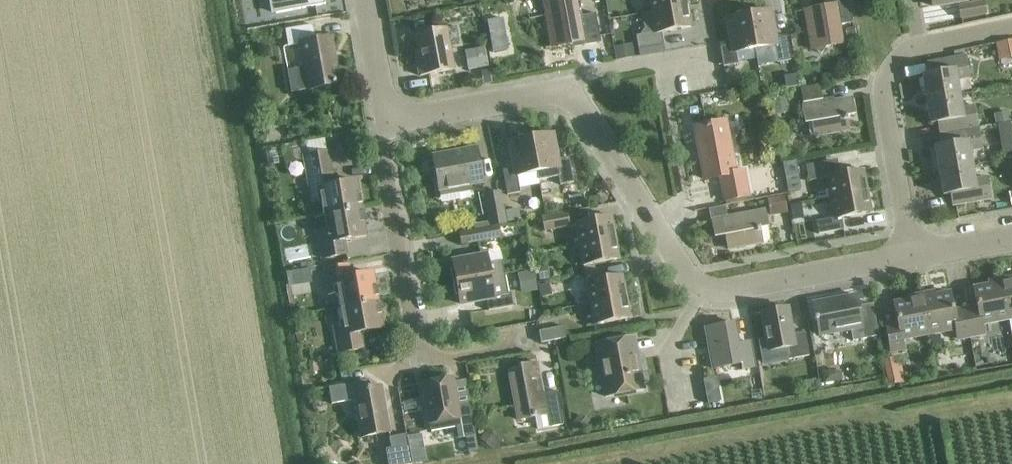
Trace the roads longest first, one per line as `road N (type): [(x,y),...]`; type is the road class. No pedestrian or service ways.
road 1 (residential): [(704,287),(683,269),(570,96),(390,120)]
road 2 (residential): [(525,346),(438,362),(419,351),(395,234),(390,120)]
road 3 (residential): [(914,255),(883,86),(897,59),(922,46)]
road 4 (residential): [(914,255),(731,292),(704,287)]
road 5 (residential): [(704,287),(671,342),(681,405)]
road 6 (residential): [(390,120),(366,0)]

